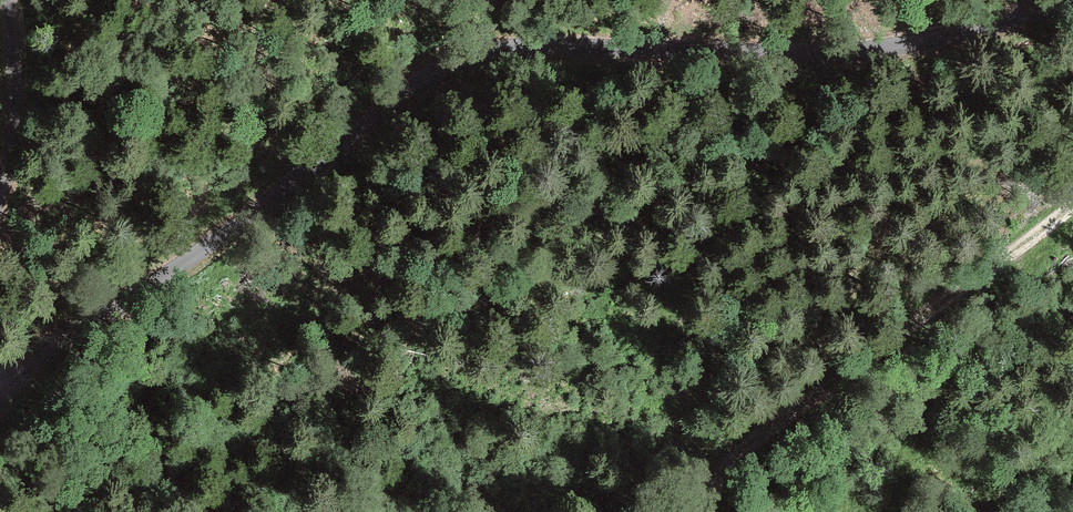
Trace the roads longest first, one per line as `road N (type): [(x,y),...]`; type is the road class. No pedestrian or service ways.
road 1 (unclassified): [(1072,3),(988,32),(869,54),(801,60),(566,48),(468,62),(430,79),(260,214),(49,355),(0,399)]
road 2 (track): [(1072,205),(1022,248),(743,436),(711,481),(703,511)]
road 3 (track): [(9,0),(19,109),(16,158),(0,204)]

